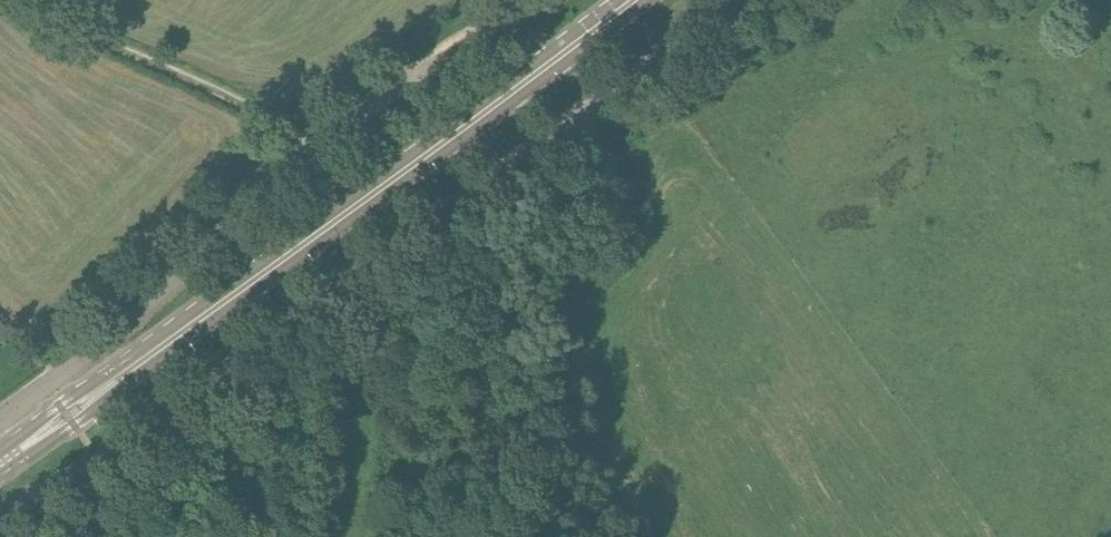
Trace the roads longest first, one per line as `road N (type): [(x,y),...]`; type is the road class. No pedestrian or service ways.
road 1 (unclassified): [(0,511),(115,452),(728,0)]
road 2 (unclassified): [(543,0),(345,122),(133,320),(0,420)]
road 3 (tertiary): [(134,367),(625,0)]
road 4 (track): [(308,153),(263,113),(72,27),(31,0)]
road 5 (tertiary): [(0,477),(126,387),(134,367)]
road 6 (tertiary): [(134,367),(113,369),(0,452)]

